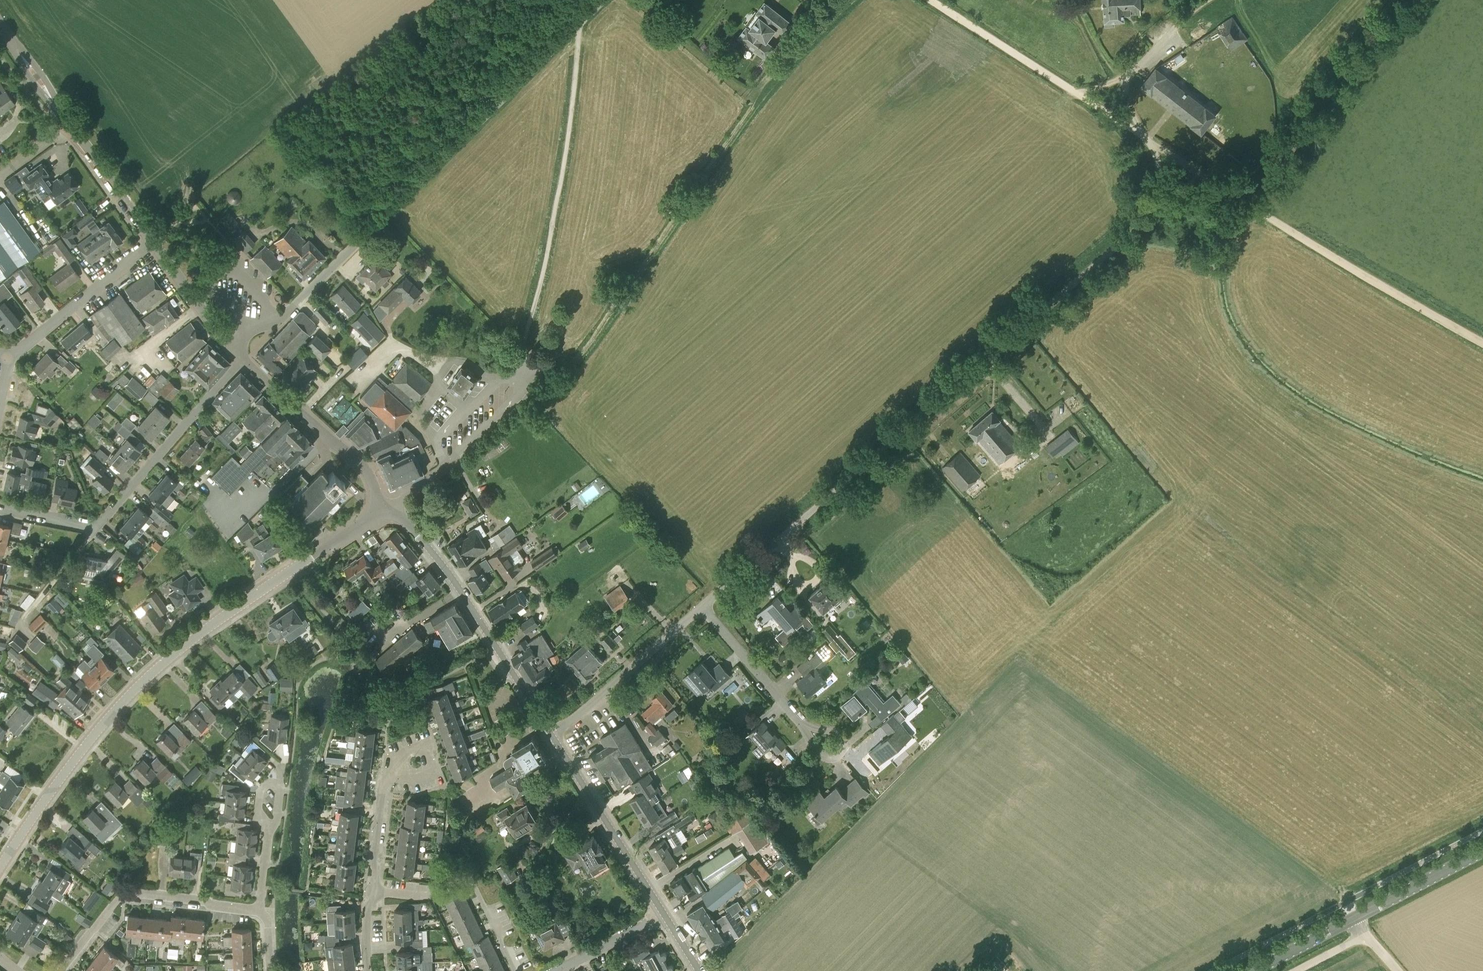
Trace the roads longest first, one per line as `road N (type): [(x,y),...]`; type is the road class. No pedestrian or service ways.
road 1 (unclassified): [(703,605),(1160,208)]
road 2 (residential): [(0,869),(106,720),(176,651),(385,508)]
road 3 (unclassified): [(235,352),(249,332),(280,319),(605,0)]
road 4 (track): [(1256,204),(938,0)]
road 5 (residential): [(241,358),(97,527),(0,508)]
road 6 (residential): [(554,740),(448,573),(410,524),(385,508)]
road 7 (track): [(1482,339),(1256,204)]
road 8 (residential): [(67,970),(133,895),(259,912)]
road 9 (residential): [(385,508),(361,464),(241,358)]
road 10 (residential): [(664,914),(554,740)]
road 11 (unclassified): [(554,740),(703,605)]
road 12 (residential): [(8,361),(152,243)]
road 13 (residential): [(808,735),(703,605)]
road 14 (unclassified): [(94,158),(0,25)]
road 15 (unclassified): [(1160,208),(1151,142),(1112,69)]
road 16 (secondary): [(1355,917),(1482,851)]
road 17 (residential): [(235,352),(152,243)]
road 18 (residential): [(664,914),(558,970)]

